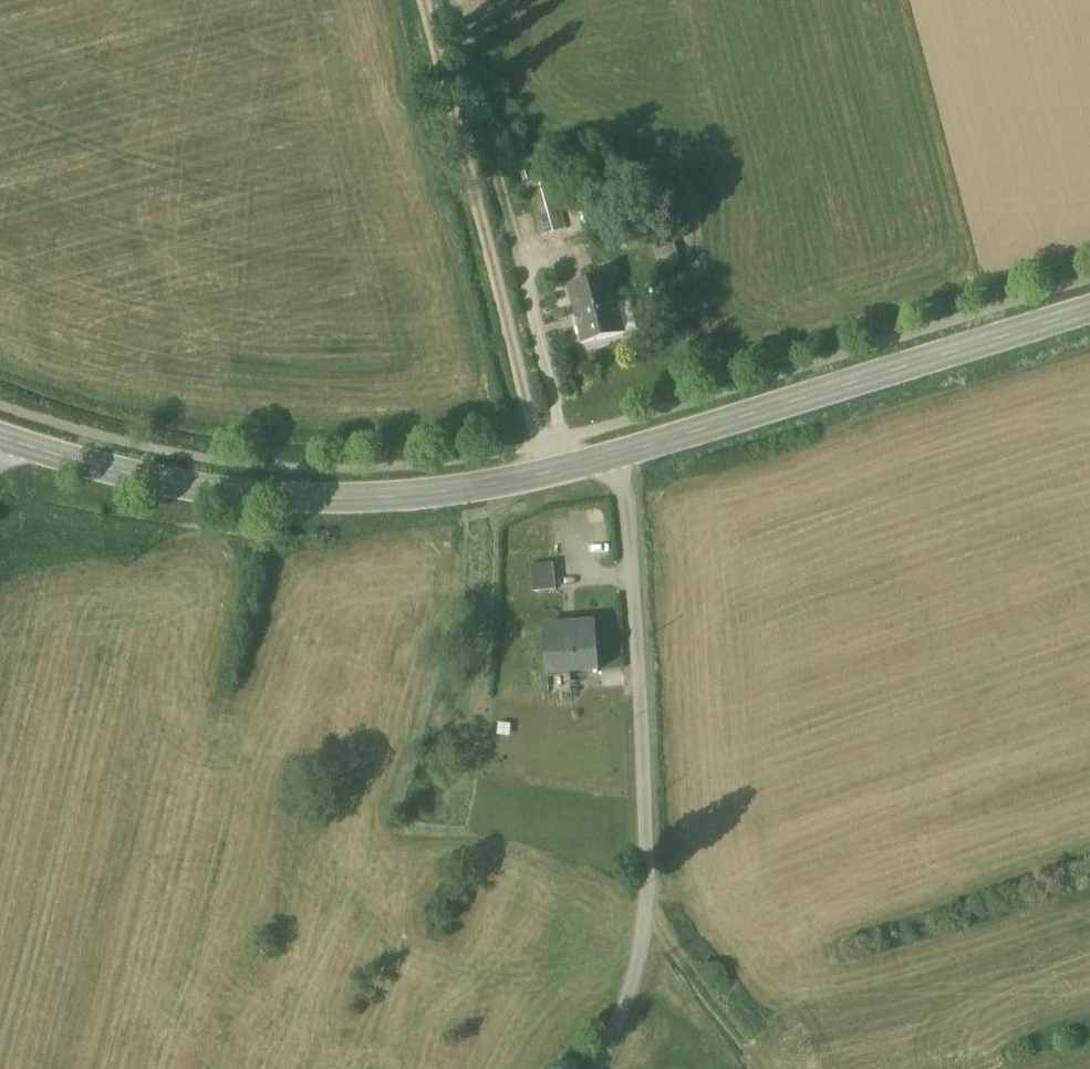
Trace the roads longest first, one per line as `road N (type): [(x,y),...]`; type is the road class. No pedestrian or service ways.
road 1 (tertiary): [(0,440),(185,488),(328,500),(483,487),(616,457)]
road 2 (unclassified): [(600,1068),(649,939),(655,882),(648,720),(616,457)]
road 3 (tertiary): [(616,457),(1089,311)]
road 4 (track): [(423,0),(545,475)]

